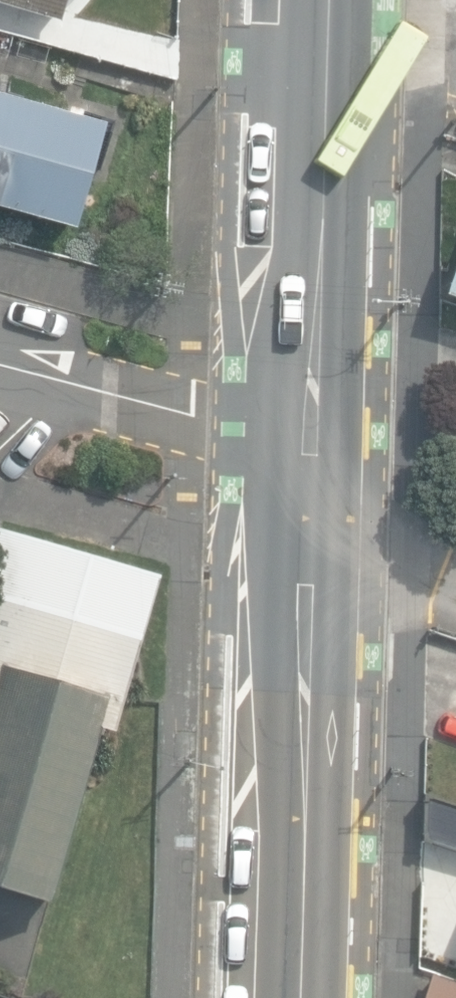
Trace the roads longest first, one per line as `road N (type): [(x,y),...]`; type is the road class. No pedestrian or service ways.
road 1 (secondary): [(303,437),(284,997)]
road 2 (secondary): [(321,0),(303,437)]
road 3 (residential): [(0,363),(303,437)]

